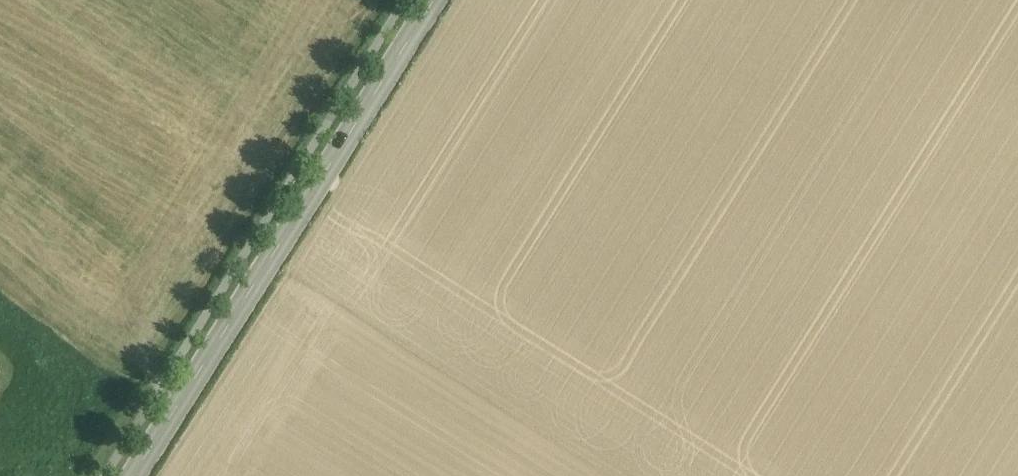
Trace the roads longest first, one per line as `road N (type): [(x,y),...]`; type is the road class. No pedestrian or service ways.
road 1 (tertiary): [(133,475),(434,0)]

